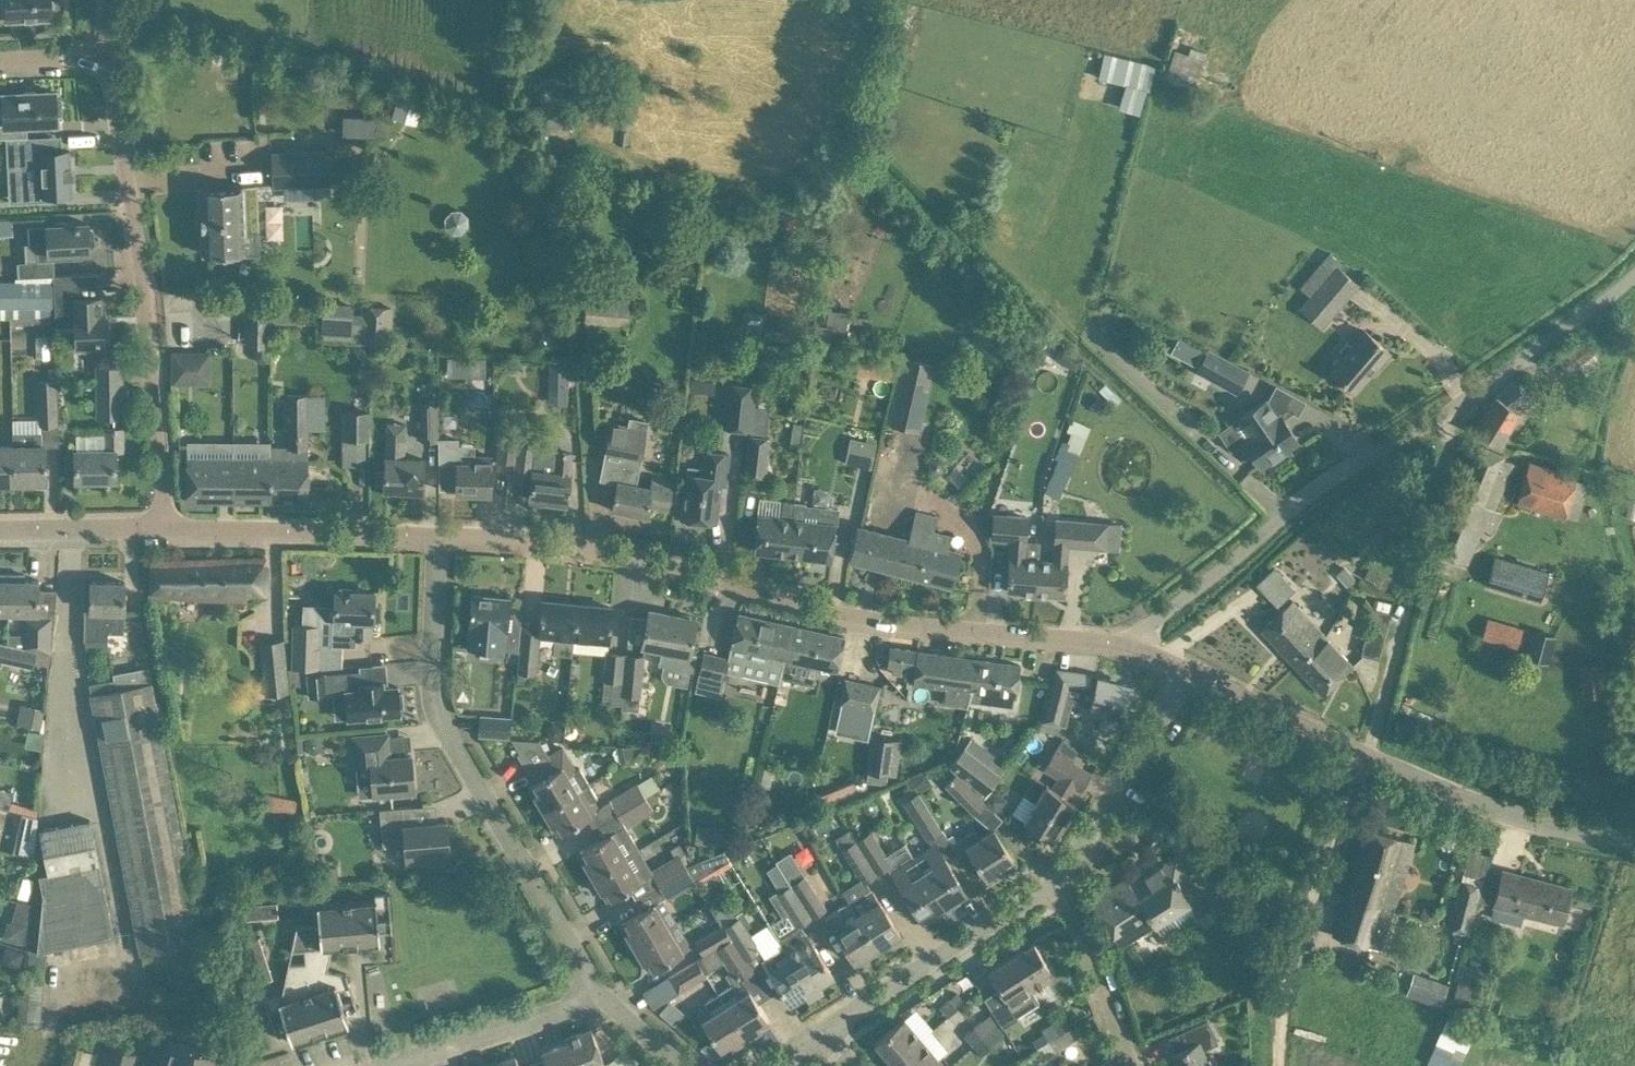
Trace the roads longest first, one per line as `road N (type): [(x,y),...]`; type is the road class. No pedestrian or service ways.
road 1 (residential): [(1125,642),(896,623),(620,553),(439,534)]
road 2 (track): [(1464,400),(1366,756),(1290,983),(1283,1065)]
road 3 (unclassified): [(1634,272),(1464,400),(1308,496),(1125,642)]
road 4 (residential): [(598,995),(435,708),(439,534)]
road 5 (residential): [(1634,838),(1500,809),(1189,672)]
road 6 (unclassified): [(167,526),(146,302),(107,54)]
road 7 (residential): [(828,1028),(1063,873)]
road 8 (residential): [(439,534),(167,526)]
road 9 (residential): [(1063,873),(1189,672)]
road 10 (residential): [(598,995),(385,1065)]
road 11 (residential): [(1129,1065),(1063,873)]
road 12 (residential): [(0,530),(167,526)]

